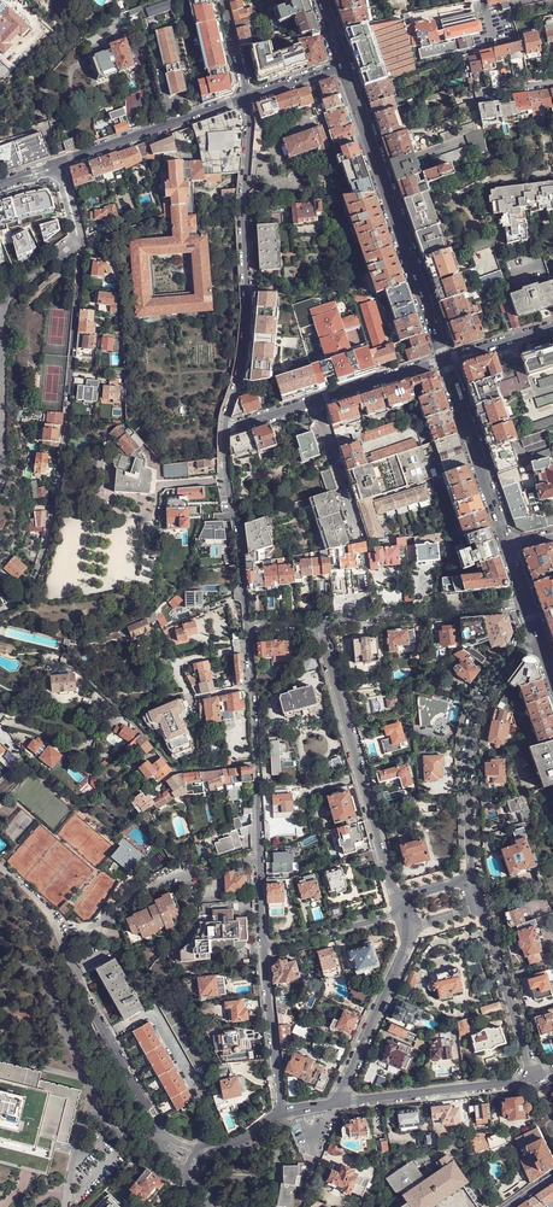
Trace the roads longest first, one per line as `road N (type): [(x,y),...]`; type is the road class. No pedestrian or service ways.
road 1 (residential): [(0,610),(26,593),(38,570),(57,486),(78,240)]
road 2 (residential): [(225,429),(247,314),(246,99)]
road 3 (unclassified): [(0,869),(55,914),(62,955),(162,1135)]
road 4 (tertiary): [(343,65),(445,361)]
road 5 (residential): [(318,624),(394,897)]
road 6 (residential): [(536,625),(489,684),(471,725),(472,877)]
road 7 (residential): [(258,765),(174,770),(64,660)]
road 8 (residential): [(0,1023),(9,972),(34,966),(92,1090),(90,1104)]
road 9 (unclassified): [(318,624),(528,604)]
road 10 (residential): [(247,629),(225,429)]
road 11 (tertiary): [(535,1079),(338,1104)]
road 12 (residential): [(246,99),(60,165)]
road 13 (tertiary): [(445,361),(508,546)]
road 14 (residential): [(403,929),(406,949),(338,1104)]
road 15 (residential): [(263,952),(258,765)]
road 16 (residential): [(482,908),(535,1079)]
road 17 (residential): [(282,1112),(263,952)]
road 18 (residential): [(361,542),(316,402)]
road 19 (residential): [(399,914),(263,952)]
road 20 (unclassified): [(316,402),(445,361)]

